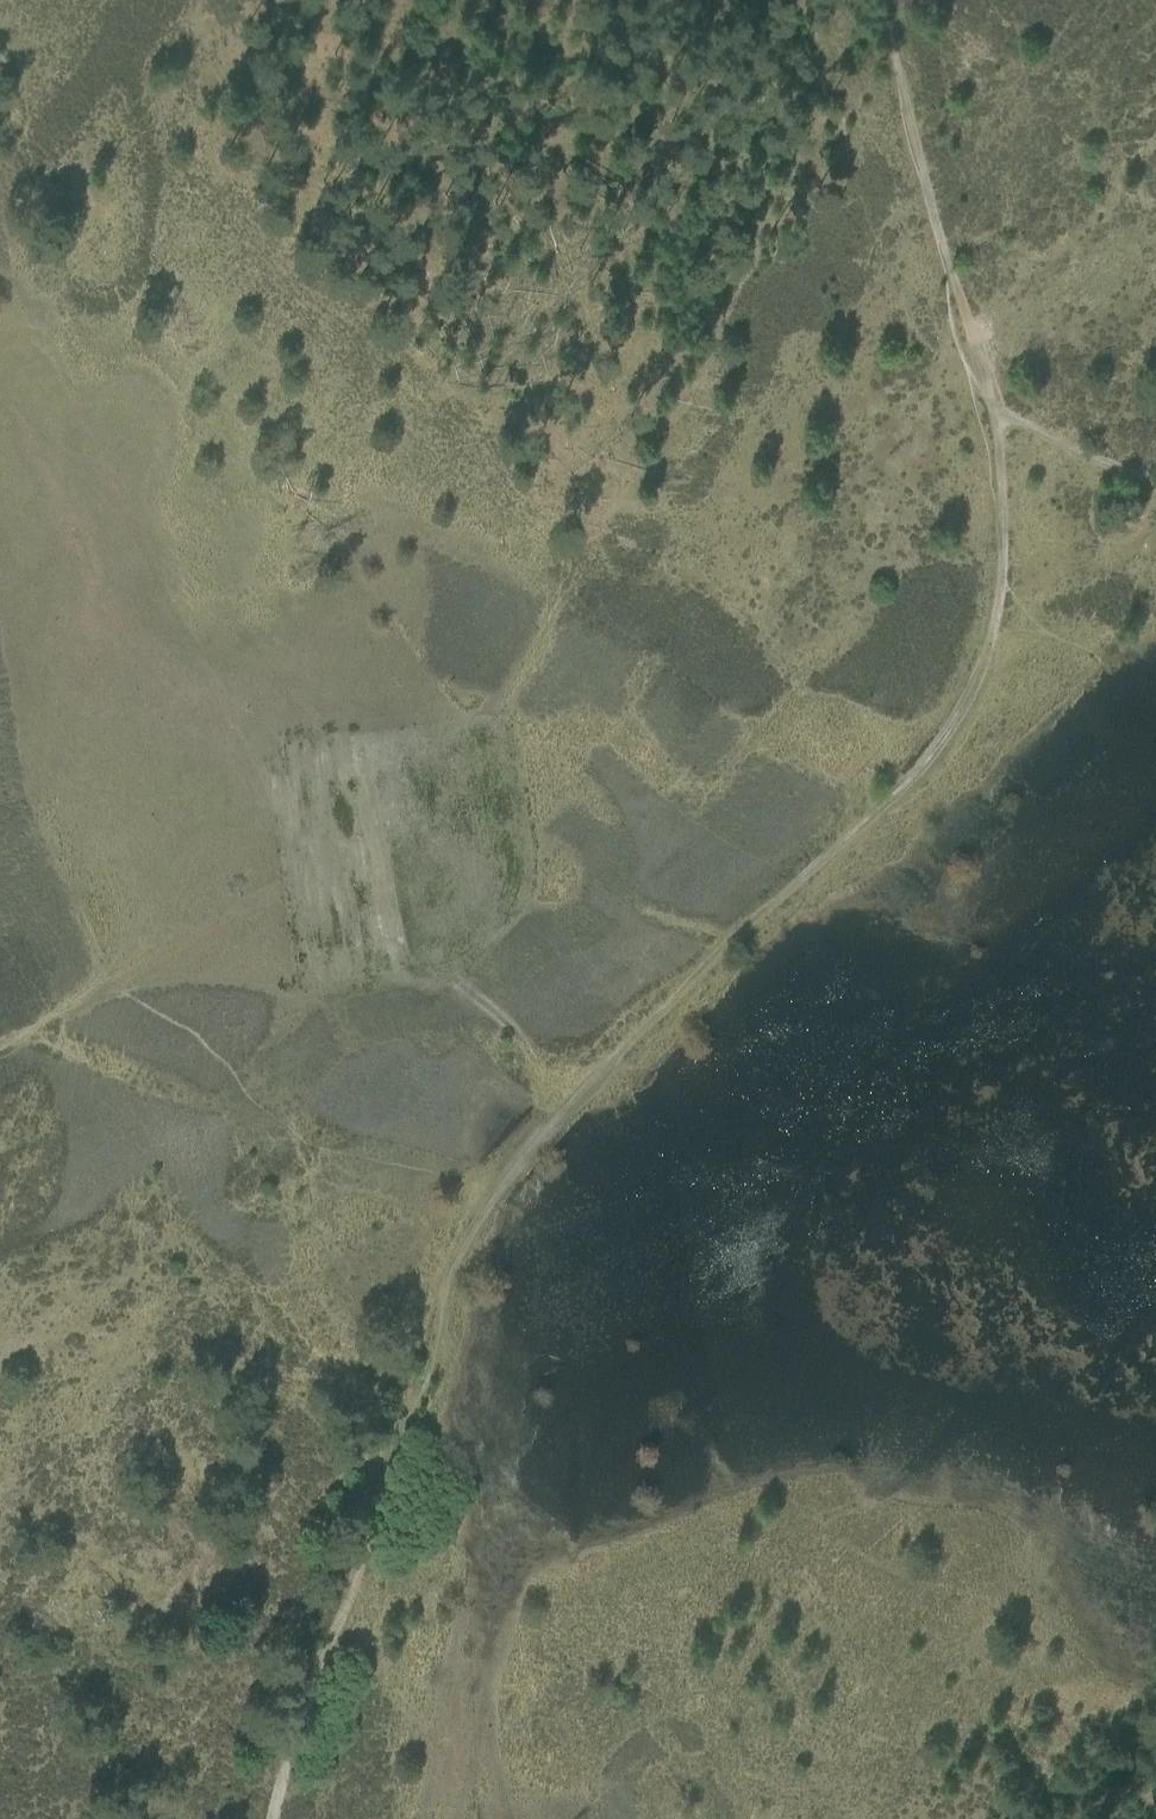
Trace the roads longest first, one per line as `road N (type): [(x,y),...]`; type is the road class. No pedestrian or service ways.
road 1 (track): [(1001,414),(996,629),(948,723),(757,927),(596,1076),(456,1246),(419,1381),(269,1818)]
road 2 (track): [(881,0),(959,302),(1001,414)]
road 3 (track): [(1001,414),(1155,468)]

